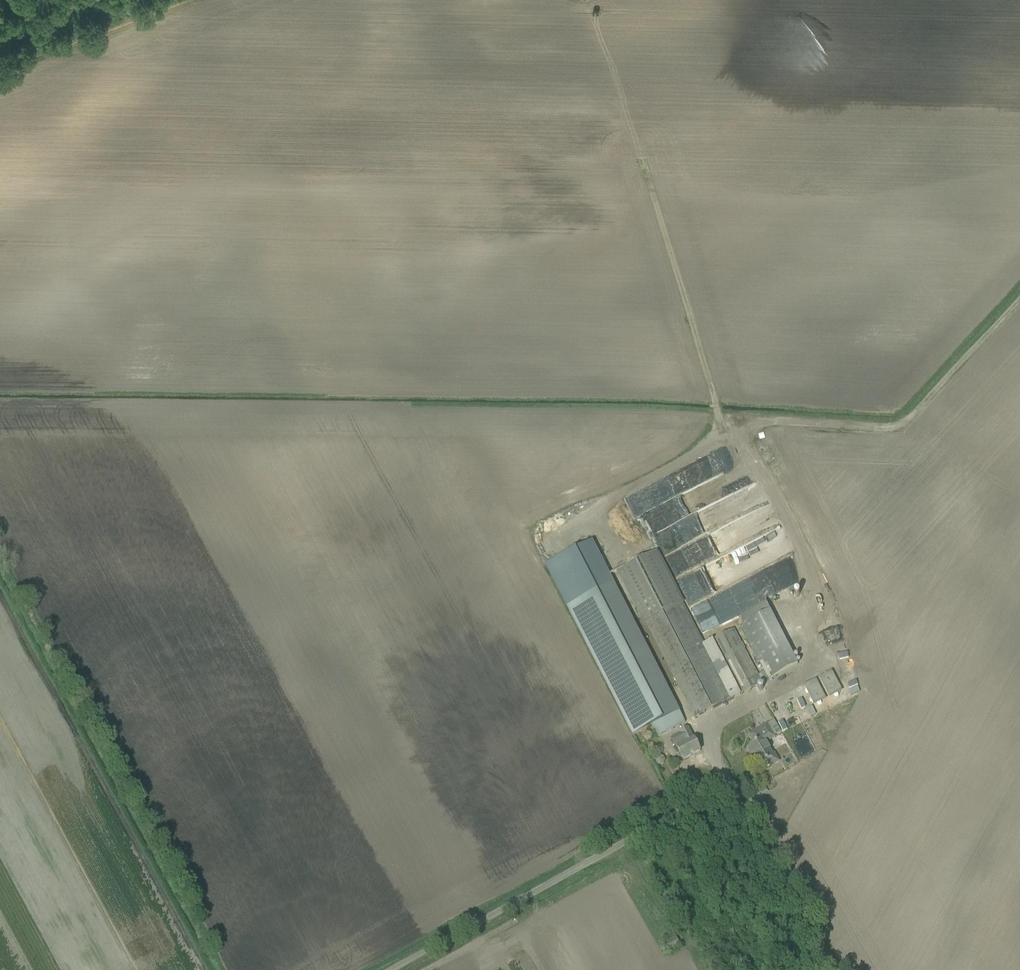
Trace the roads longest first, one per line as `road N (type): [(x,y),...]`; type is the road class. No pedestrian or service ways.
road 1 (unclassified): [(387,969),(720,793),(738,797)]
road 2 (track): [(738,797),(836,969)]
road 3 (track): [(175,0),(0,69)]

